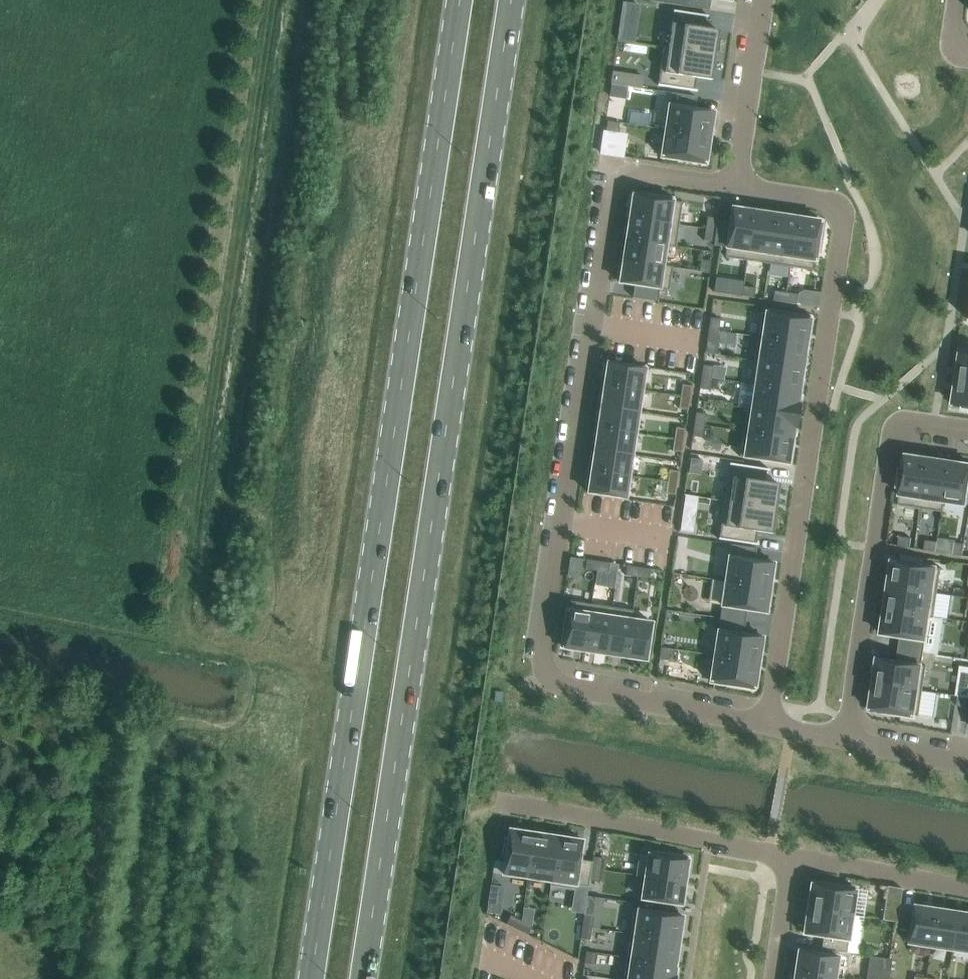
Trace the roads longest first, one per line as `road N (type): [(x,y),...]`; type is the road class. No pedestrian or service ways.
road 1 (primary): [(459,0),(311,978)]
road 2 (primary): [(364,978),(511,0)]
road 3 (residential): [(766,723),(558,682),(542,661),(614,191),(622,176),(641,172),(740,187)]
road 4 (residential): [(766,723),(842,225),(829,200),(740,187)]
road 5 (residential): [(967,430),(910,421),(898,424),(892,439),(846,738)]
road 6 (residential): [(499,803),(794,856)]
road 7 (residential): [(740,187),(767,0)]
road 8 (residential): [(794,856),(967,888)]
road 9 (residential): [(794,856),(774,978)]
road 10 (residential): [(967,763),(846,738)]

